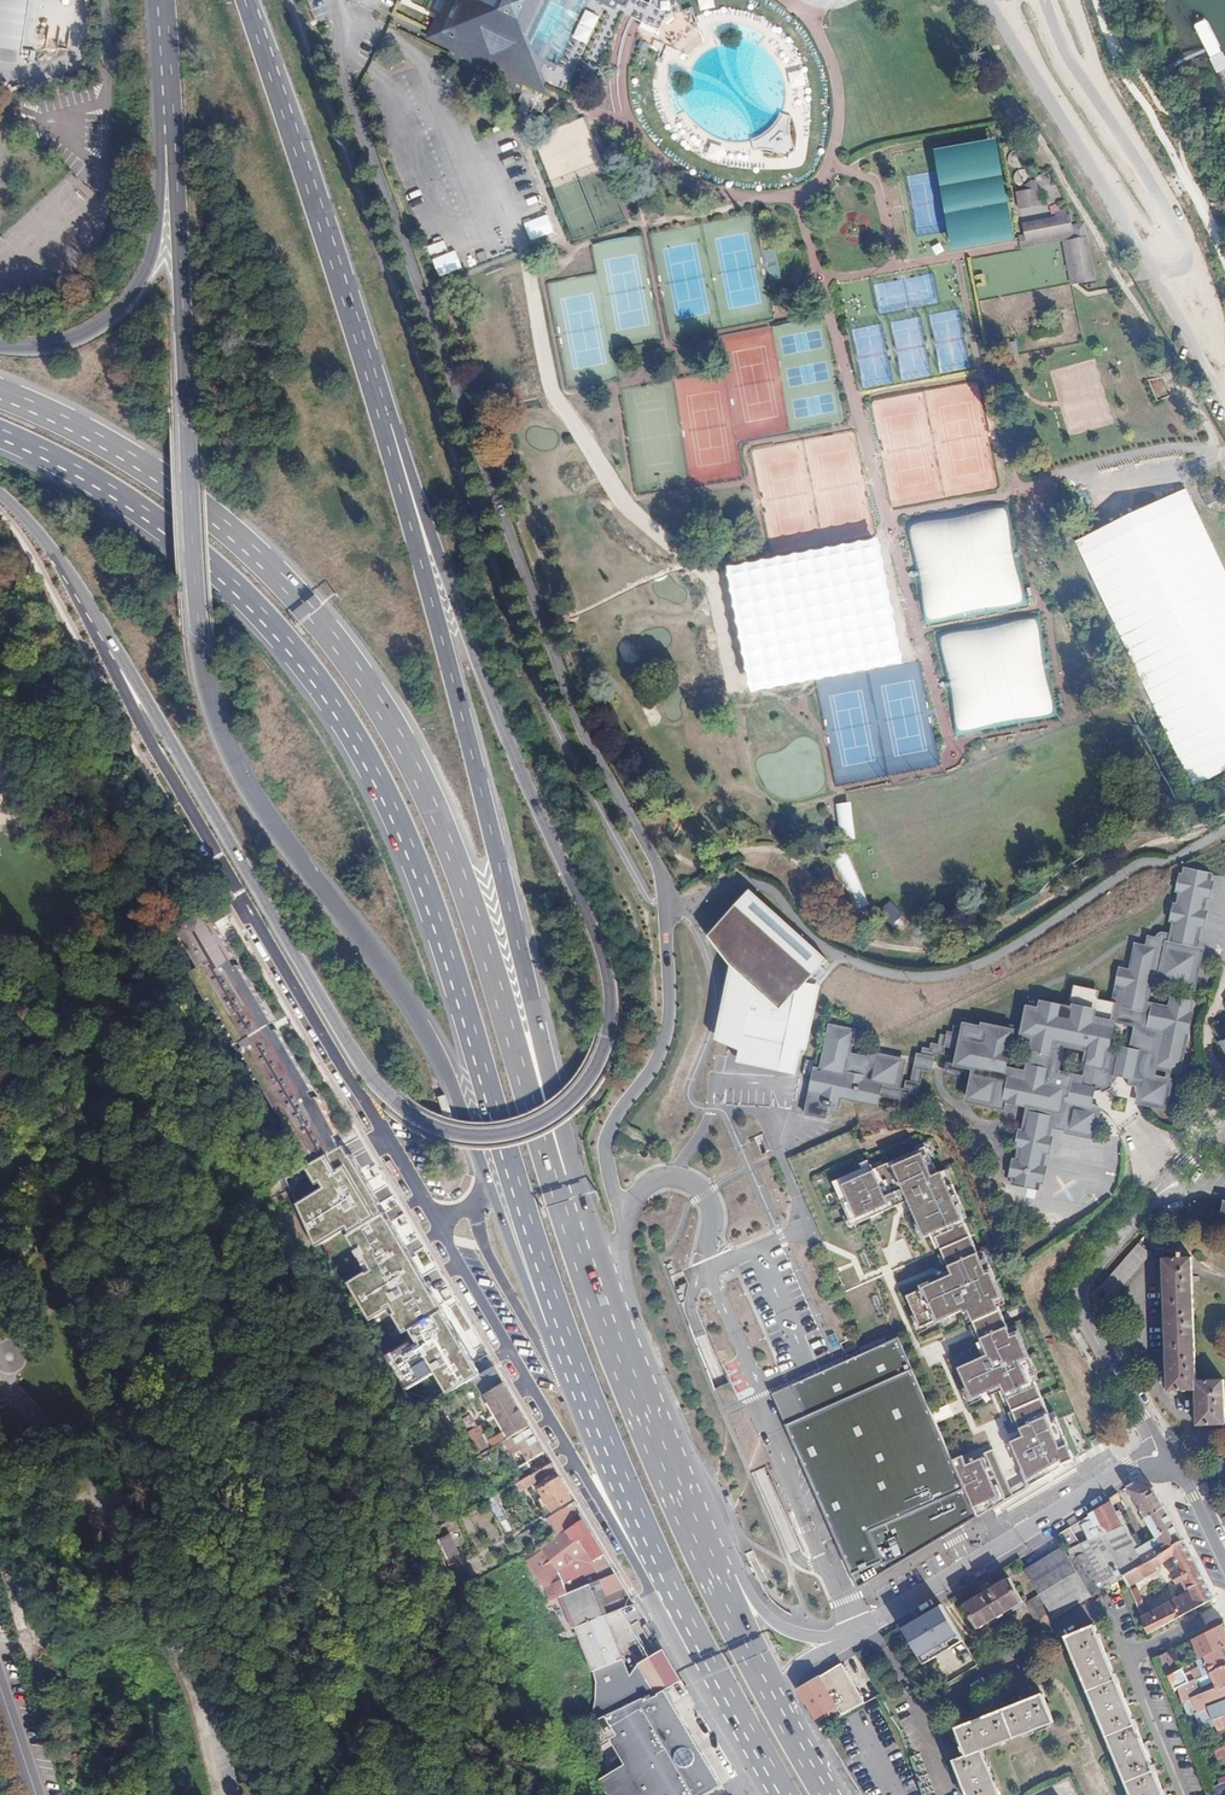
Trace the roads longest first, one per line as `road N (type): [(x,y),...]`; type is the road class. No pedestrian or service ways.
road 1 (primary): [(114,661),(386,1098),(428,1126),(484,1136),(534,1125),(577,1095),(609,1036),(608,966),(477,661),(334,269)]
road 2 (primary): [(0,433),(90,477),(183,542),(277,631),(357,742),(438,926),(585,1398)]
road 3 (primary): [(169,109),(207,692),(241,779),(417,1014),(491,1187)]
road 4 (primary): [(591,1283),(469,899),(434,811),(369,689),(268,566),(197,503),(84,430),(0,391)]
road 5 (primary): [(553,1098),(432,602),(334,269)]
road 6 (residential): [(114,661),(141,727),(439,1223)]
road 7 (residential): [(439,1223),(665,1622),(717,1679)]
road 8 (unclassified): [(835,1641),(1155,1454)]
road 9 (primary): [(169,109),(156,239),(136,286),(108,316),(71,338),(0,347)]
road 10 (residential): [(1155,1454),(1088,1327),(1081,1297),(1088,1273),(1167,1188)]
road 11 (primary): [(585,1398),(717,1679)]
road 12 (primary): [(708,1566),(591,1283)]
road 13 (primary): [(334,269),(246,0)]
road 14 (primary): [(491,1187),(533,1303),(585,1398)]
road 15 (primary): [(0,507),(36,542),(114,661)]
road 16 (primary): [(591,1283),(553,1098)]
road 17 (primary): [(781,1709),(708,1566)]
road 18 (unclassified): [(835,1641),(780,1627),(708,1566)]
road 19 (primary): [(717,1679),(783,1794)]
road 20 (unclassified): [(1155,1454),(1184,1479),(1224,1564)]

